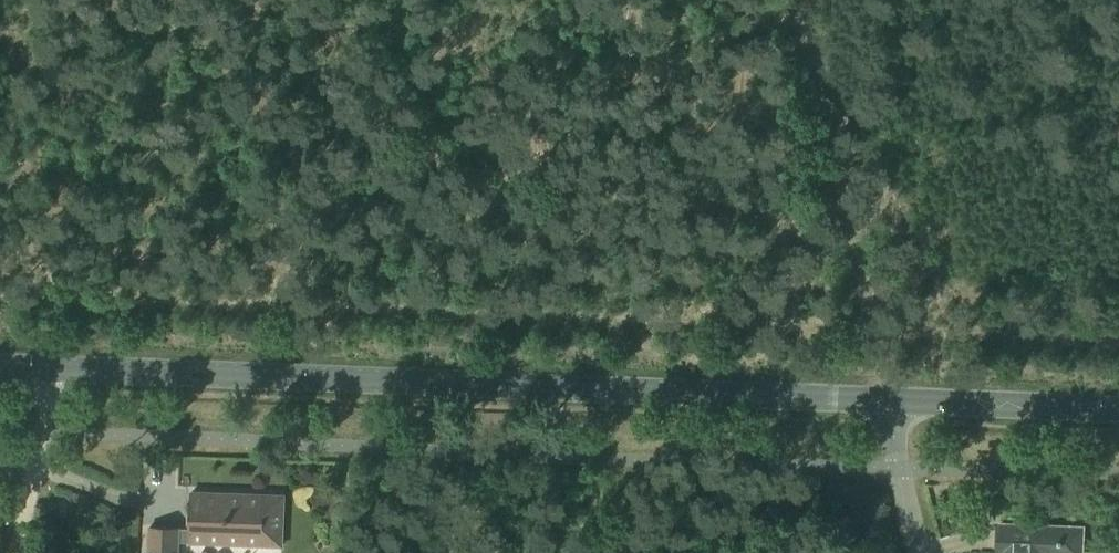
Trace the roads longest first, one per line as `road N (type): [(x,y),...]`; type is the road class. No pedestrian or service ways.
road 1 (tertiary): [(49,370),(891,407)]
road 2 (tertiary): [(891,407),(1118,414)]
road 3 (unclassified): [(13,552),(44,432),(49,370)]
road 4 (unclassified): [(923,552),(891,407)]

